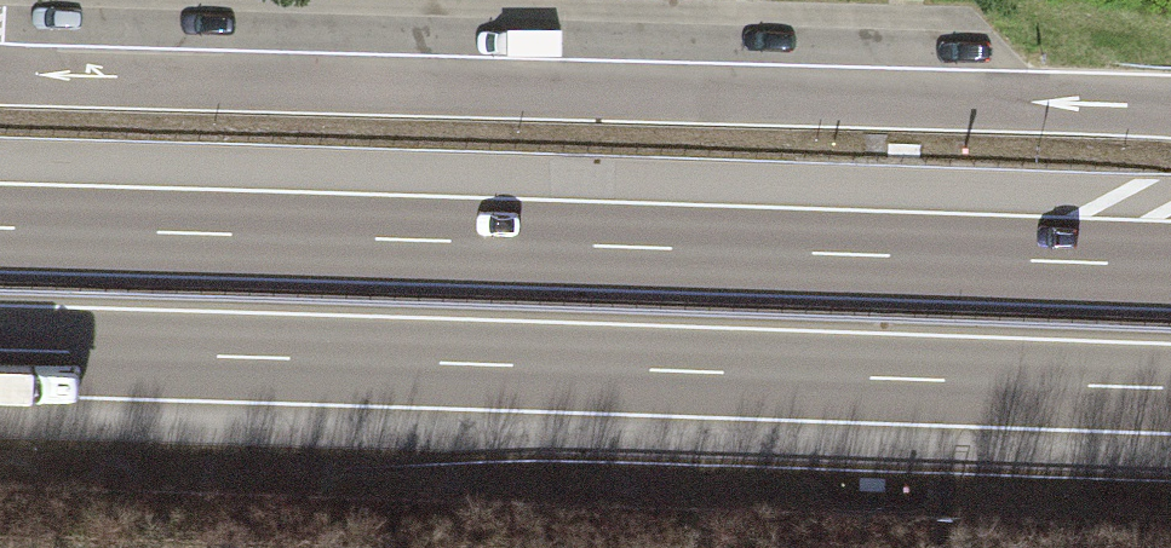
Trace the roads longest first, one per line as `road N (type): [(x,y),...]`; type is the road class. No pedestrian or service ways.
road 1 (motorway): [(1170,267),(0,228)]
road 2 (motorway): [(0,351),(1170,388)]
road 3 (motorway): [(1170,109),(1041,104)]

